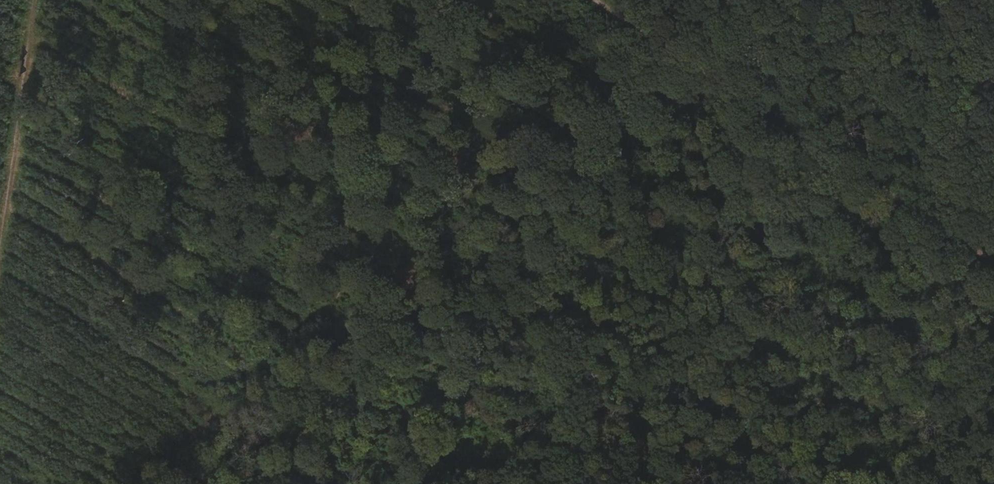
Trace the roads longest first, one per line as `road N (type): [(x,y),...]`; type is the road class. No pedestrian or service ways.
road 1 (track): [(993,261),(770,111)]

